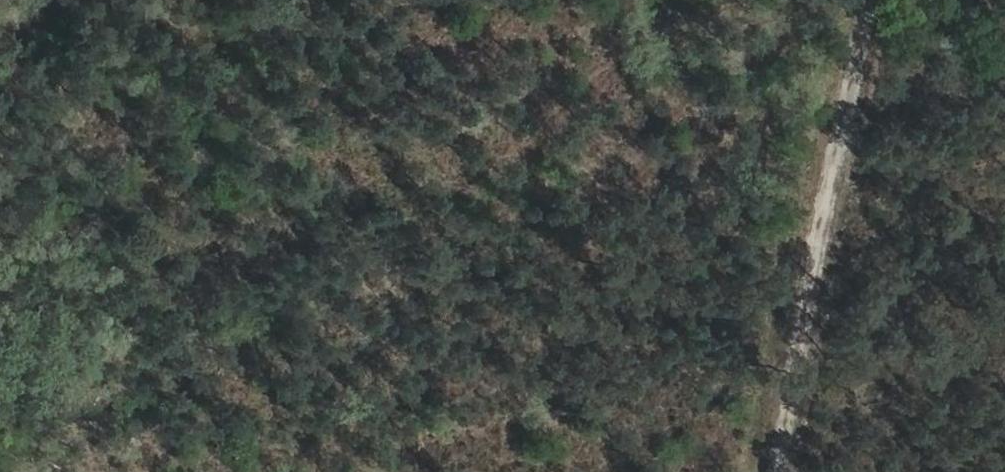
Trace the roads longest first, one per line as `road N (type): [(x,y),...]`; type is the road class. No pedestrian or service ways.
road 1 (track): [(863,0),(768,471)]

